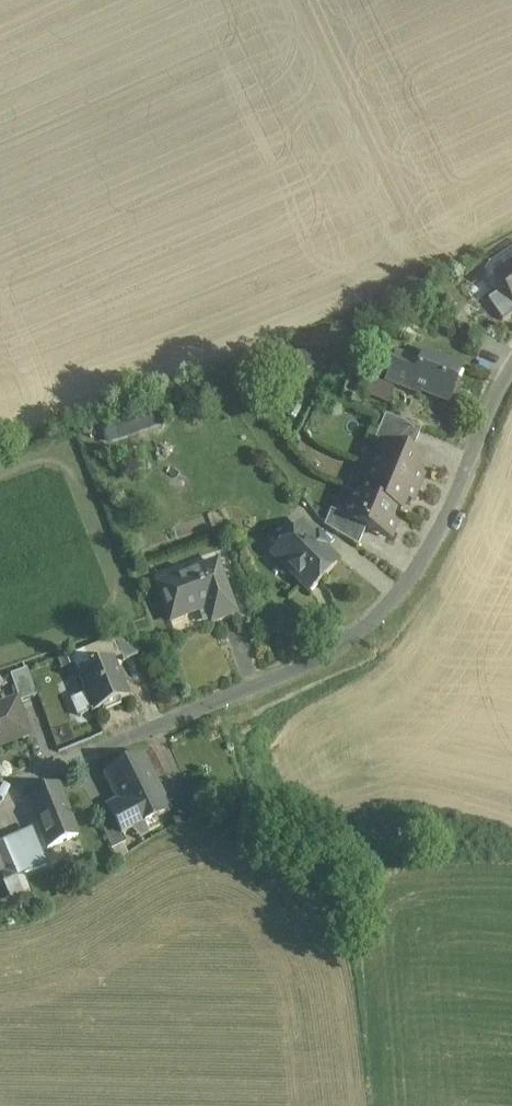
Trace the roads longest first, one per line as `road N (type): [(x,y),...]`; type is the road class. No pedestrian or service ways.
road 1 (residential): [(0,794),(296,674),(351,643),(398,602),(443,528),(511,375)]

